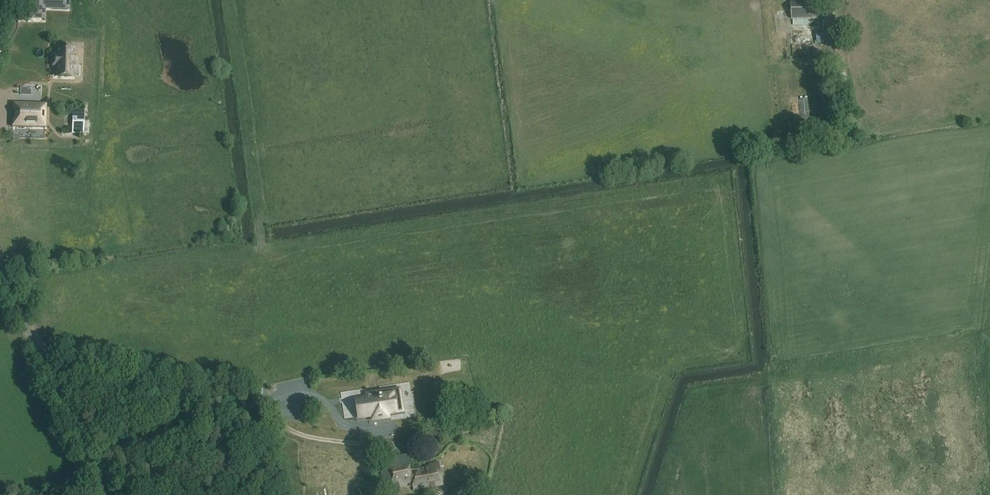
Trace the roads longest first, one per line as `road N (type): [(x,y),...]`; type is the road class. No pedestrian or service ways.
road 1 (unclassified): [(113,494),(0,266)]

